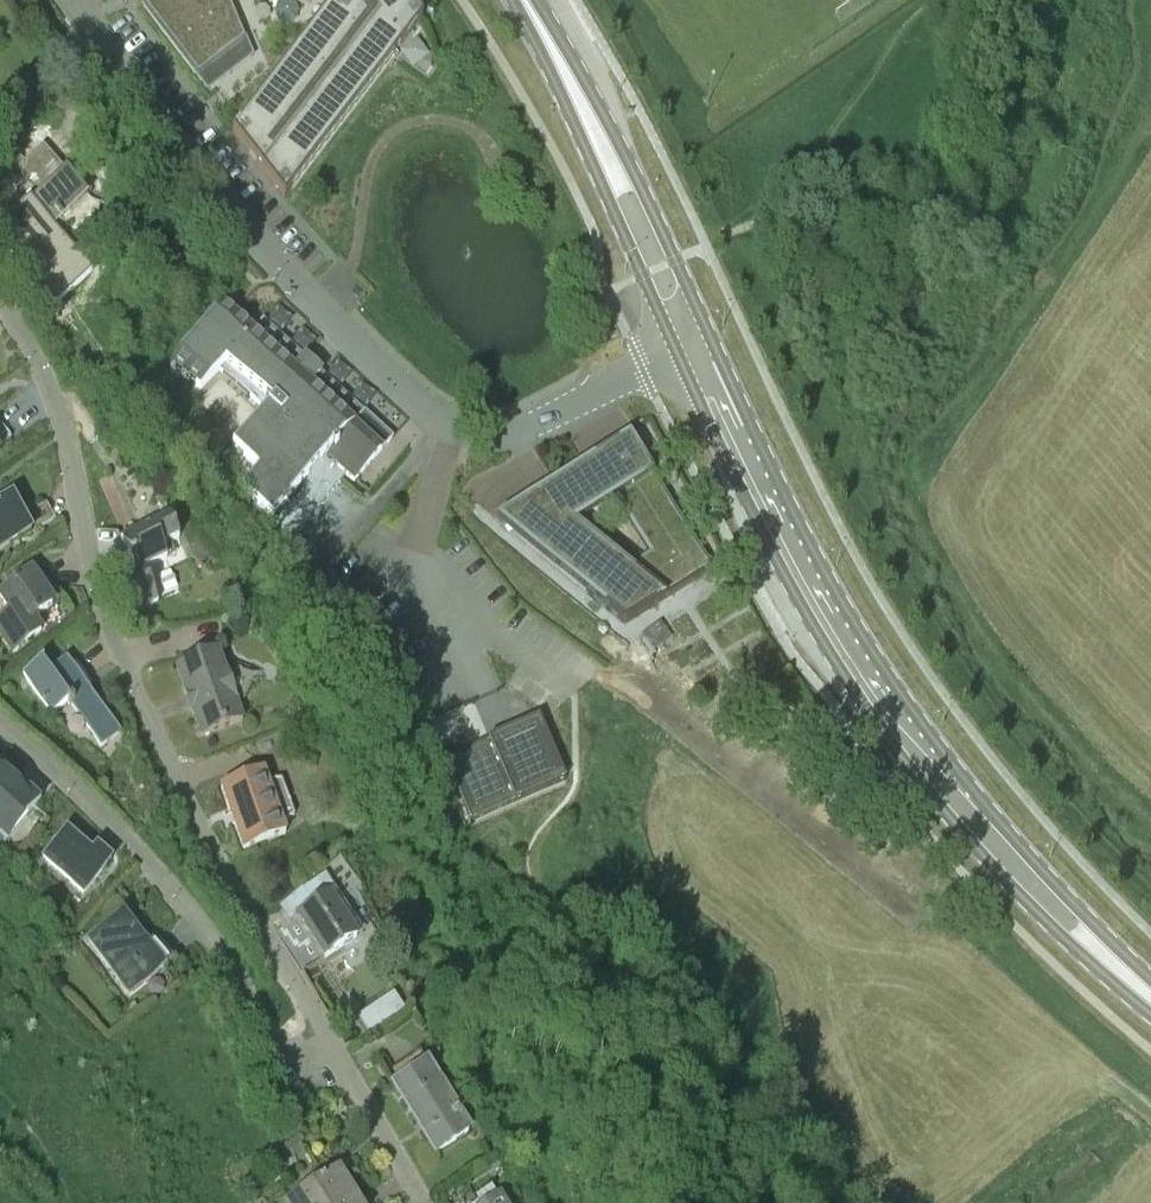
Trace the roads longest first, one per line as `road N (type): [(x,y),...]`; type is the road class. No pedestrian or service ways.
road 1 (residential): [(332,1048),(226,874),(108,627),(63,428),(32,350),(0,300)]
road 2 (primary): [(678,353),(785,575),(881,730),(980,854),(1150,1017)]
road 3 (primary): [(1150,979),(1028,856),(905,701),(812,548),(711,338)]
road 4 (unclassified): [(71,0),(256,241),(366,357),(431,416),(455,427)]
road 5 (residential): [(332,1048),(301,1061),(284,1054),(208,931),(156,868),(0,721)]
road 6 (primary): [(512,0),(678,353)]
road 7 (primary): [(711,338),(636,176),(537,0)]
road 8 (unclassified): [(678,353),(523,428),(455,427)]
road 9 (unclassified): [(422,1202),(332,1048)]

